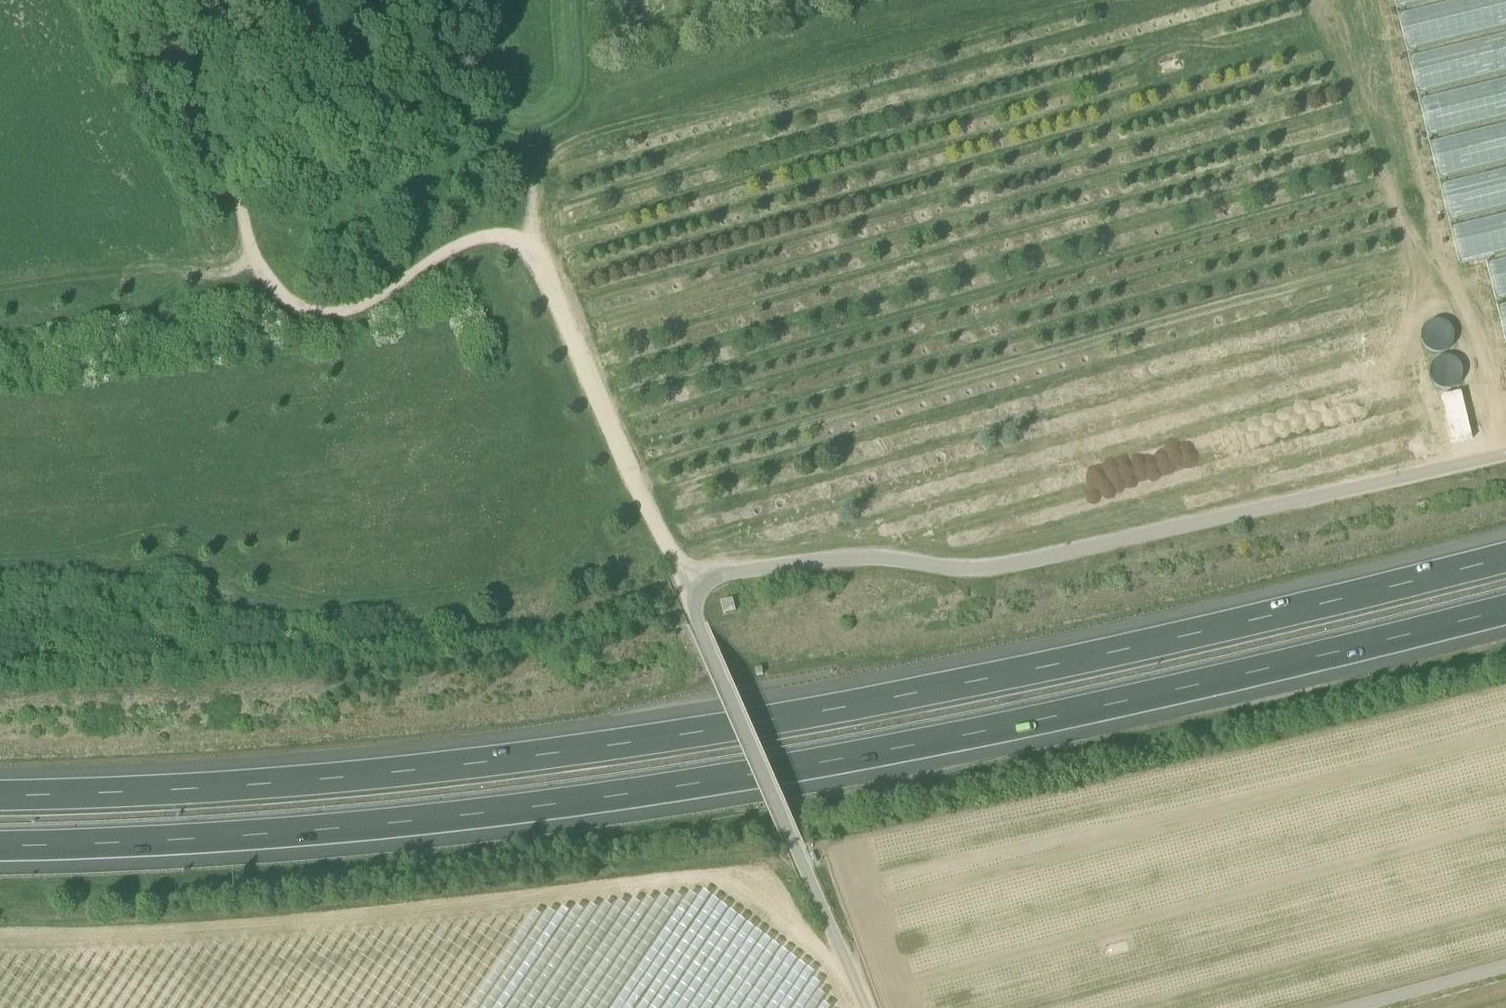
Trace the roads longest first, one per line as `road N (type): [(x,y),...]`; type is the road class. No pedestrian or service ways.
road 1 (motorway): [(1505,556),(1196,635),(697,735),(267,786),(0,798)]
road 2 (motorway): [(0,847),(267,834),(721,780),(1214,682),(1505,608)]
road 3 (track): [(684,590),(539,255),(509,237),(468,243),(351,310),(316,313),(286,296),(250,247),(226,169),(231,98)]
road 4 (track): [(684,590),(713,579),(847,560),(1005,569),(1505,454)]
road 5 (track): [(539,255),(515,161),(854,44),(1065,0)]
road 6 (unclassified): [(140,0),(173,58),(205,94),(231,98),(280,86),(391,0)]
road 7 (track): [(800,860),(684,590)]
road 8 (track): [(250,247),(0,285)]
road 9 (track): [(800,860),(864,1007)]
road 10 (track): [(1505,966),(1355,1007)]

